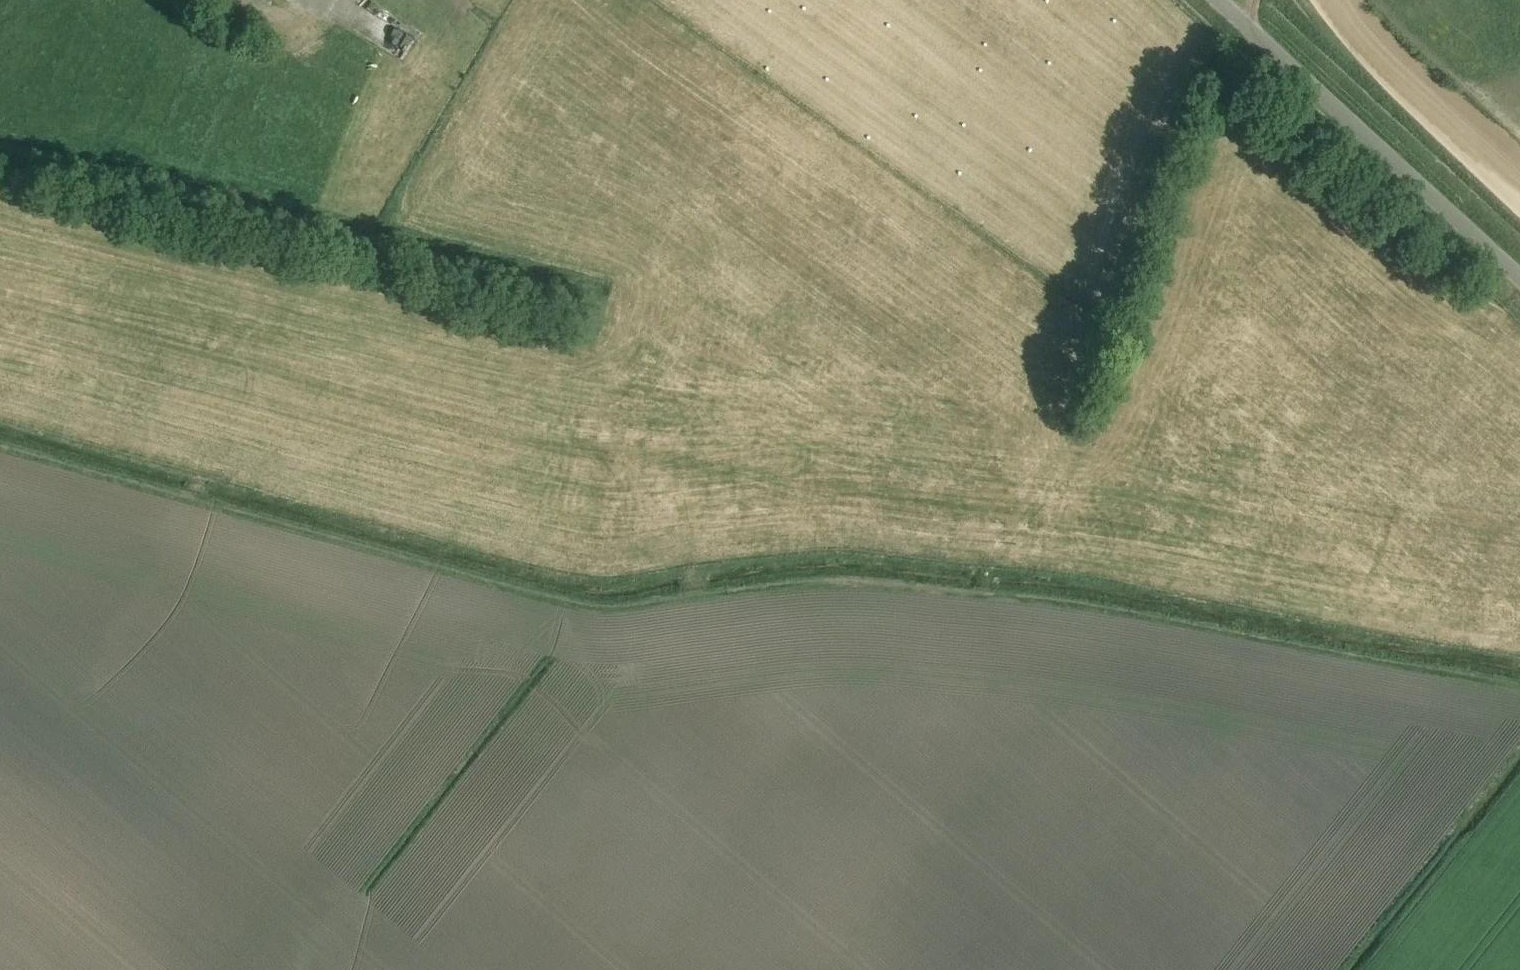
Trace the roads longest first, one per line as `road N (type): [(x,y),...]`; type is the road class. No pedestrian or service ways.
road 1 (unclassified): [(1519,276),(1222,0)]

